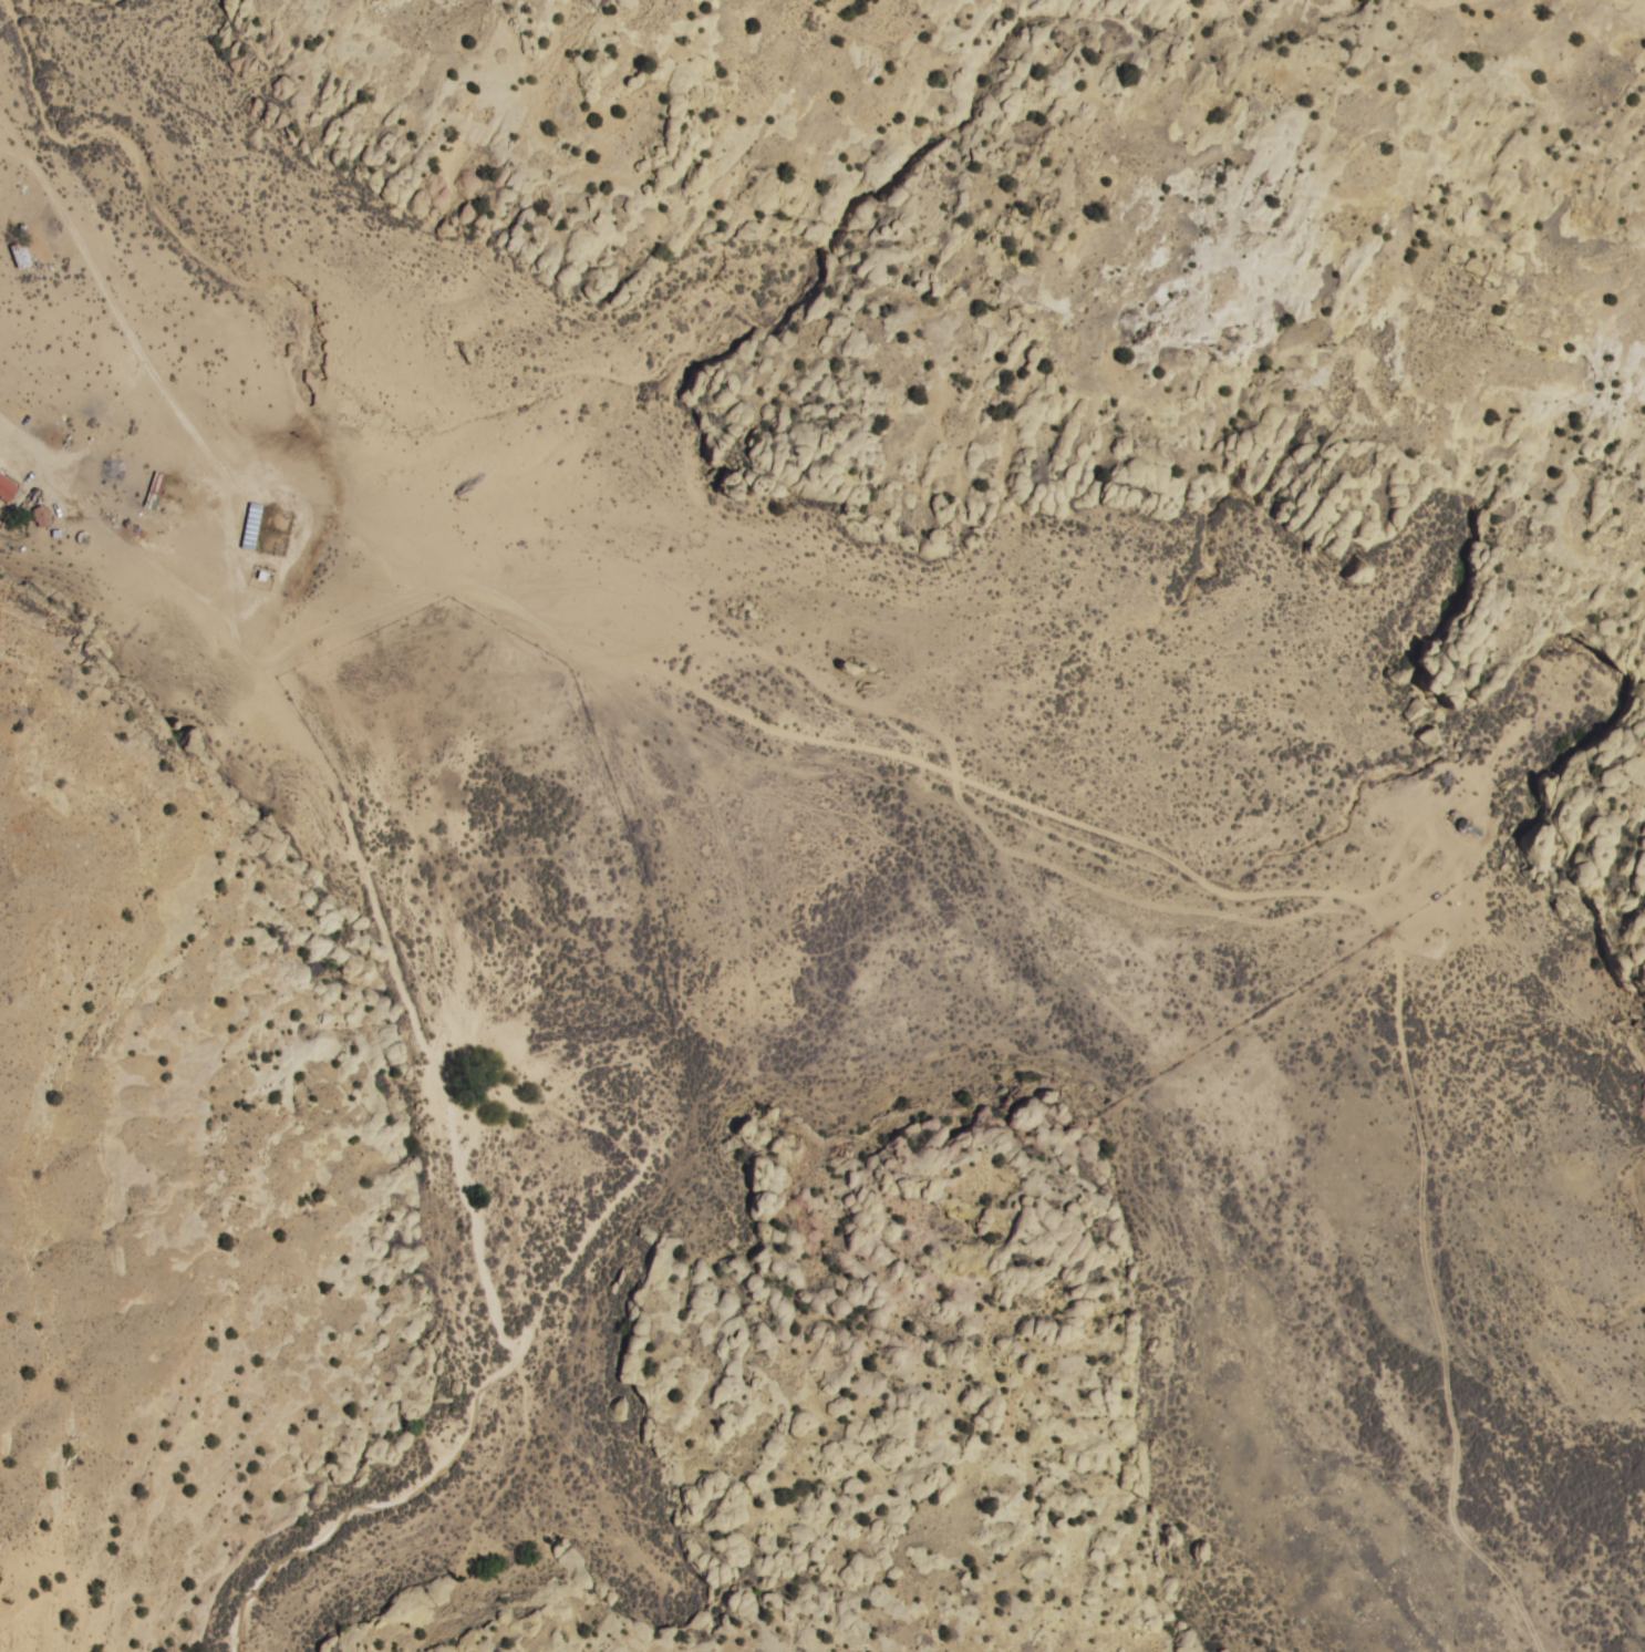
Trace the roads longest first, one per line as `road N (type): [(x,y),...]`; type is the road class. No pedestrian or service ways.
road 1 (track): [(0,435),(53,491),(193,591),(244,663),(265,661),(307,629),(359,621),(430,586),(479,589),(580,647),(668,674),(780,768),(914,763),(1176,958),(1378,935),(1437,981),(1512,1255),(1644,1463)]
road 2 (track): [(580,647),(675,984),(680,1034),(720,1122),(748,1379),(845,1597)]
road 3 (track): [(1242,0),(1644,221)]

